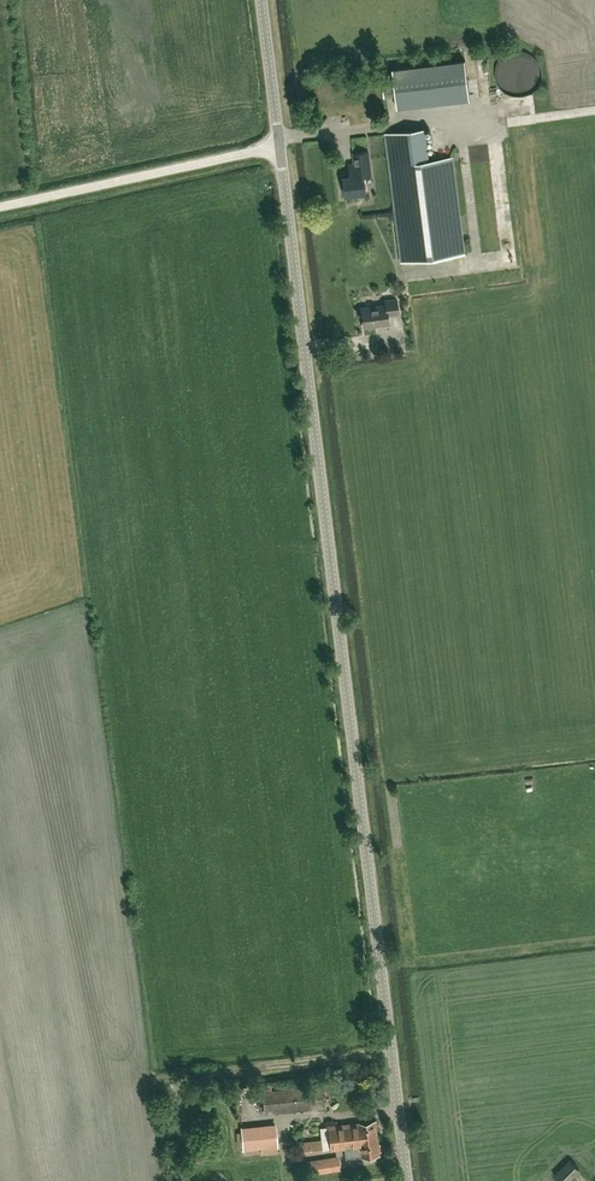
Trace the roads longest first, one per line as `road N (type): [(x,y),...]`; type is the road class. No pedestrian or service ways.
road 1 (tertiary): [(407,1180),(280,147)]
road 2 (unclassified): [(0,207),(280,147)]
road 3 (tertiary): [(280,147),(261,0)]

